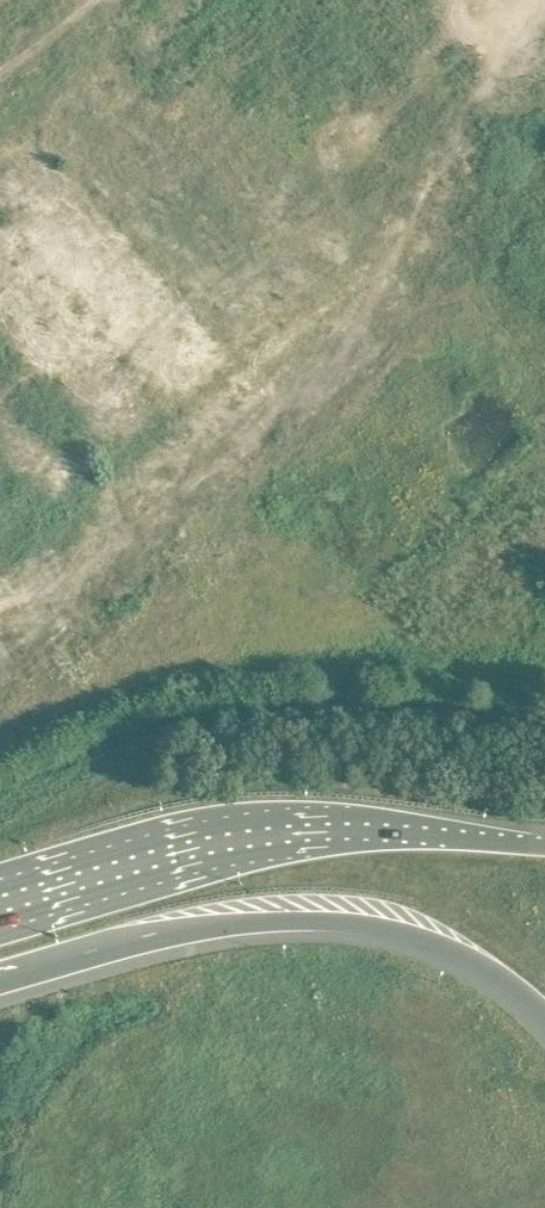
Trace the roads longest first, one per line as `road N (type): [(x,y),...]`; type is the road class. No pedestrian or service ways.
road 1 (motorway): [(0,978),(142,936),(320,918),(441,940),(505,974),(544,1009)]
road 2 (motorway): [(544,844),(369,828),(273,833),(194,846),(0,902)]

